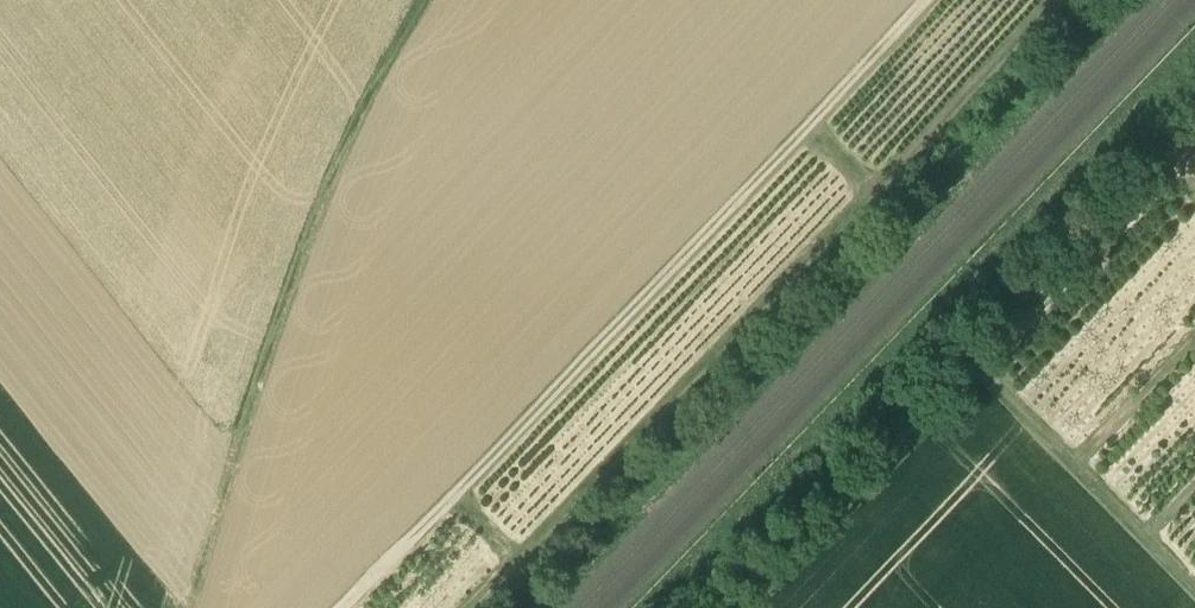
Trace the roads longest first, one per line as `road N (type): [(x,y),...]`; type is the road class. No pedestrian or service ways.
road 1 (track): [(319,607),(921,0)]
road 2 (track): [(416,0),(322,198),(188,607)]
road 3 (track): [(743,607),(1194,144)]

